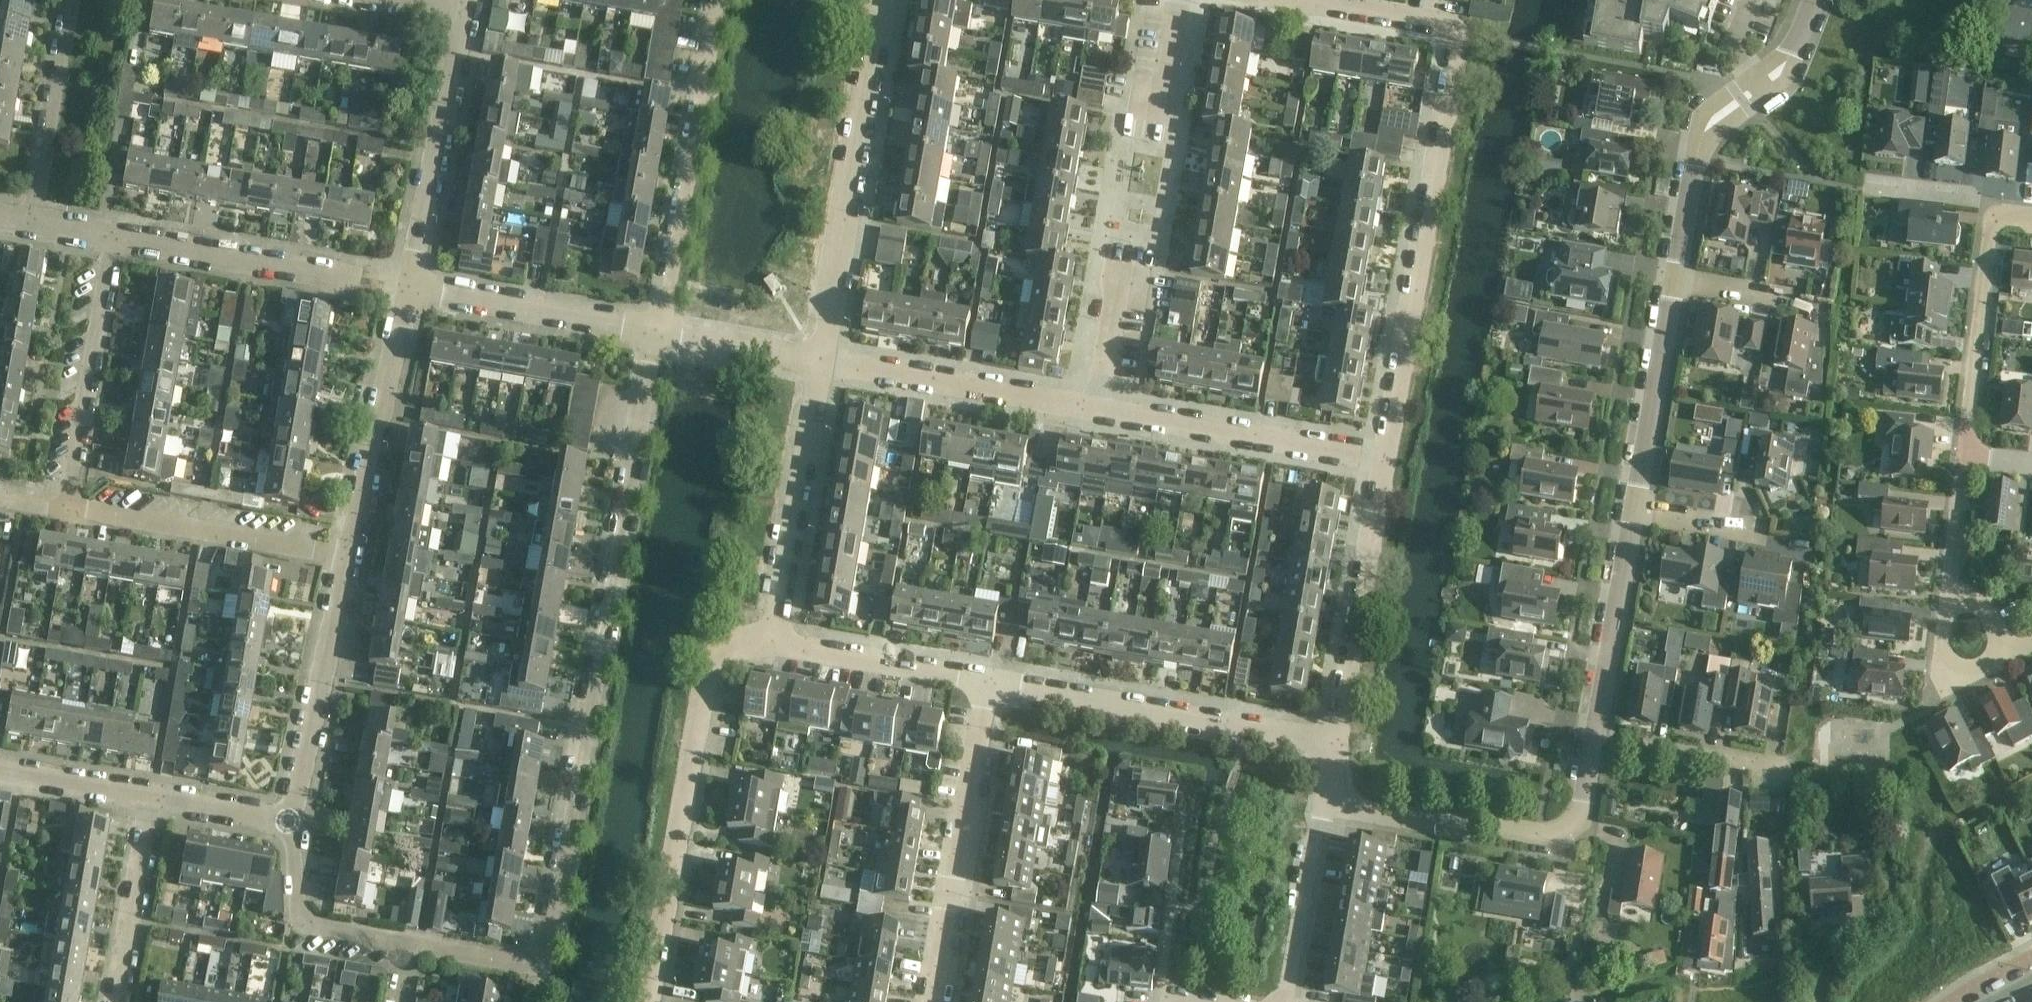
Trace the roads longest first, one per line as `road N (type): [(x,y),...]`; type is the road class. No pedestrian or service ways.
road 1 (residential): [(1696,160),(1576,825),(1555,832),(1482,821),(1458,827),(1324,802)]
road 2 (residential): [(414,945),(541,968),(655,331)]
road 3 (residential): [(1293,0),(1425,22),(1458,37),(1384,458)]
road 4 (residential): [(651,1001),(706,674),(731,644),(772,641)]
road 5 (residential): [(820,360),(886,0)]
road 6 (residential): [(1333,742),(988,680)]
road 7 (residential): [(655,331),(715,0)]
road 8 (residential): [(988,680),(932,1001)]
road 9 (residential): [(1384,458),(1333,742)]
road 10 (residential): [(350,556),(67,508)]
road 11 (residential): [(820,360),(1102,410)]
road 12 (residential): [(1102,410),(1384,458)]
road 13 (residential): [(772,641),(820,360)]
road 14 (residential): [(410,289),(465,13)]
road 15 (residential): [(67,508),(117,236)]
road 16 (residential): [(350,556),(410,289)]
road 17 (residential): [(290,822),(350,556)]
road 18 (residential): [(410,289),(655,331)]
road 19 (residential): [(354,277),(117,236)]
road 20 (residential): [(1970,453),(1993,220)]
road 21 (residential): [(31,222),(67,0)]
road 22 (residential): [(988,680),(772,641)]
road 23 (residential): [(414,945),(303,925),(290,822)]
road 24 (residential): [(113,1001),(151,796)]
road 25 (residential): [(1696,160),(1720,130),(1787,82),(1810,0)]
road 26 (residential): [(1808,0),(1785,51),(1707,115),(1696,160)]
road 27 (residential): [(1285,1001),(1324,802)]
road 28 (residential): [(655,331),(820,360)]
road 29 (residential): [(2010,656),(1953,685),(1943,668),(1951,594)]
road 30 (residential): [(151,796),(0,769)]
road 31 (residential): [(1951,594),(1970,453)]
road 32 (residential): [(290,822),(151,796)]
road 33 (residential): [(1102,410),(1128,273)]
road 34 (residential): [(1867,189),(1960,199),(1993,220)]

